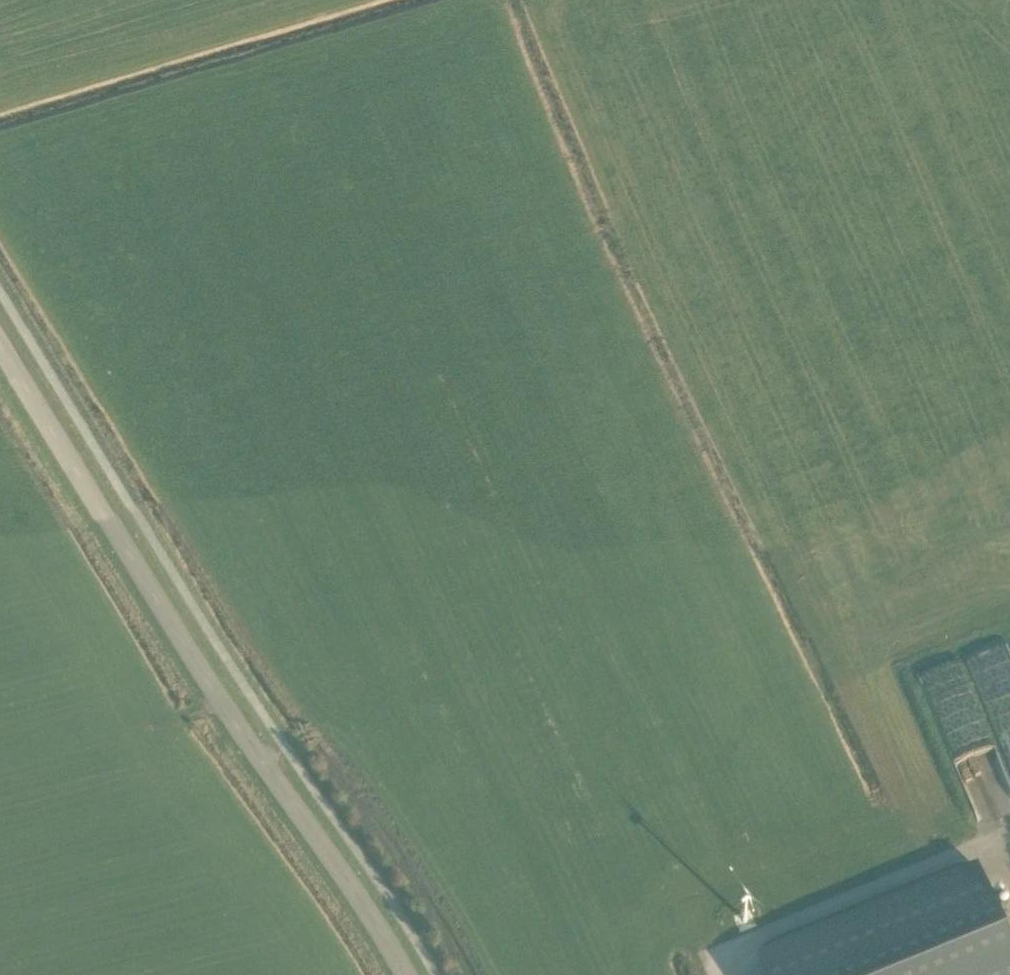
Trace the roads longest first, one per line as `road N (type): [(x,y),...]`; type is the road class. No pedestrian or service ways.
road 1 (secondary): [(405,974),(200,669),(0,343)]

